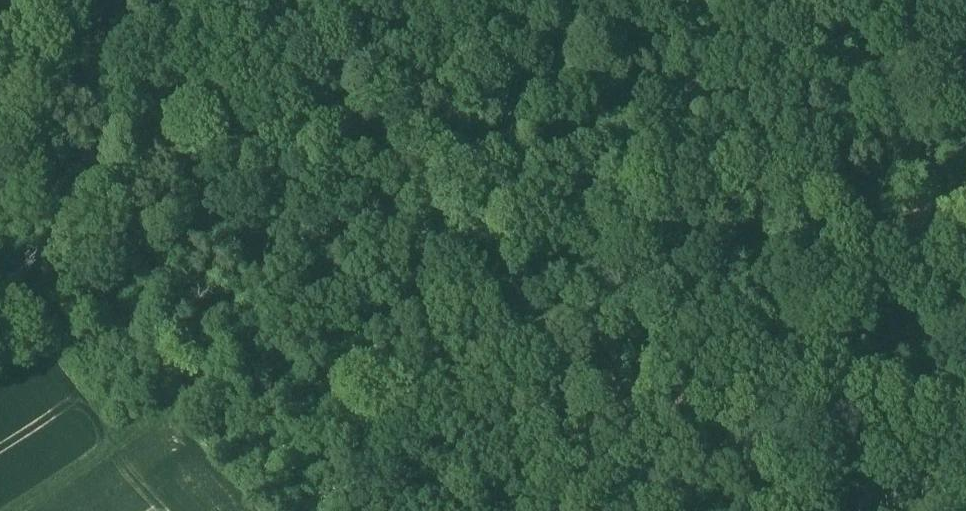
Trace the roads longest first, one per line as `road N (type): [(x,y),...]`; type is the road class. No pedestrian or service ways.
road 1 (track): [(740,43),(168,425)]
road 2 (track): [(704,0),(965,316)]
road 3 (track): [(36,510),(168,425)]

